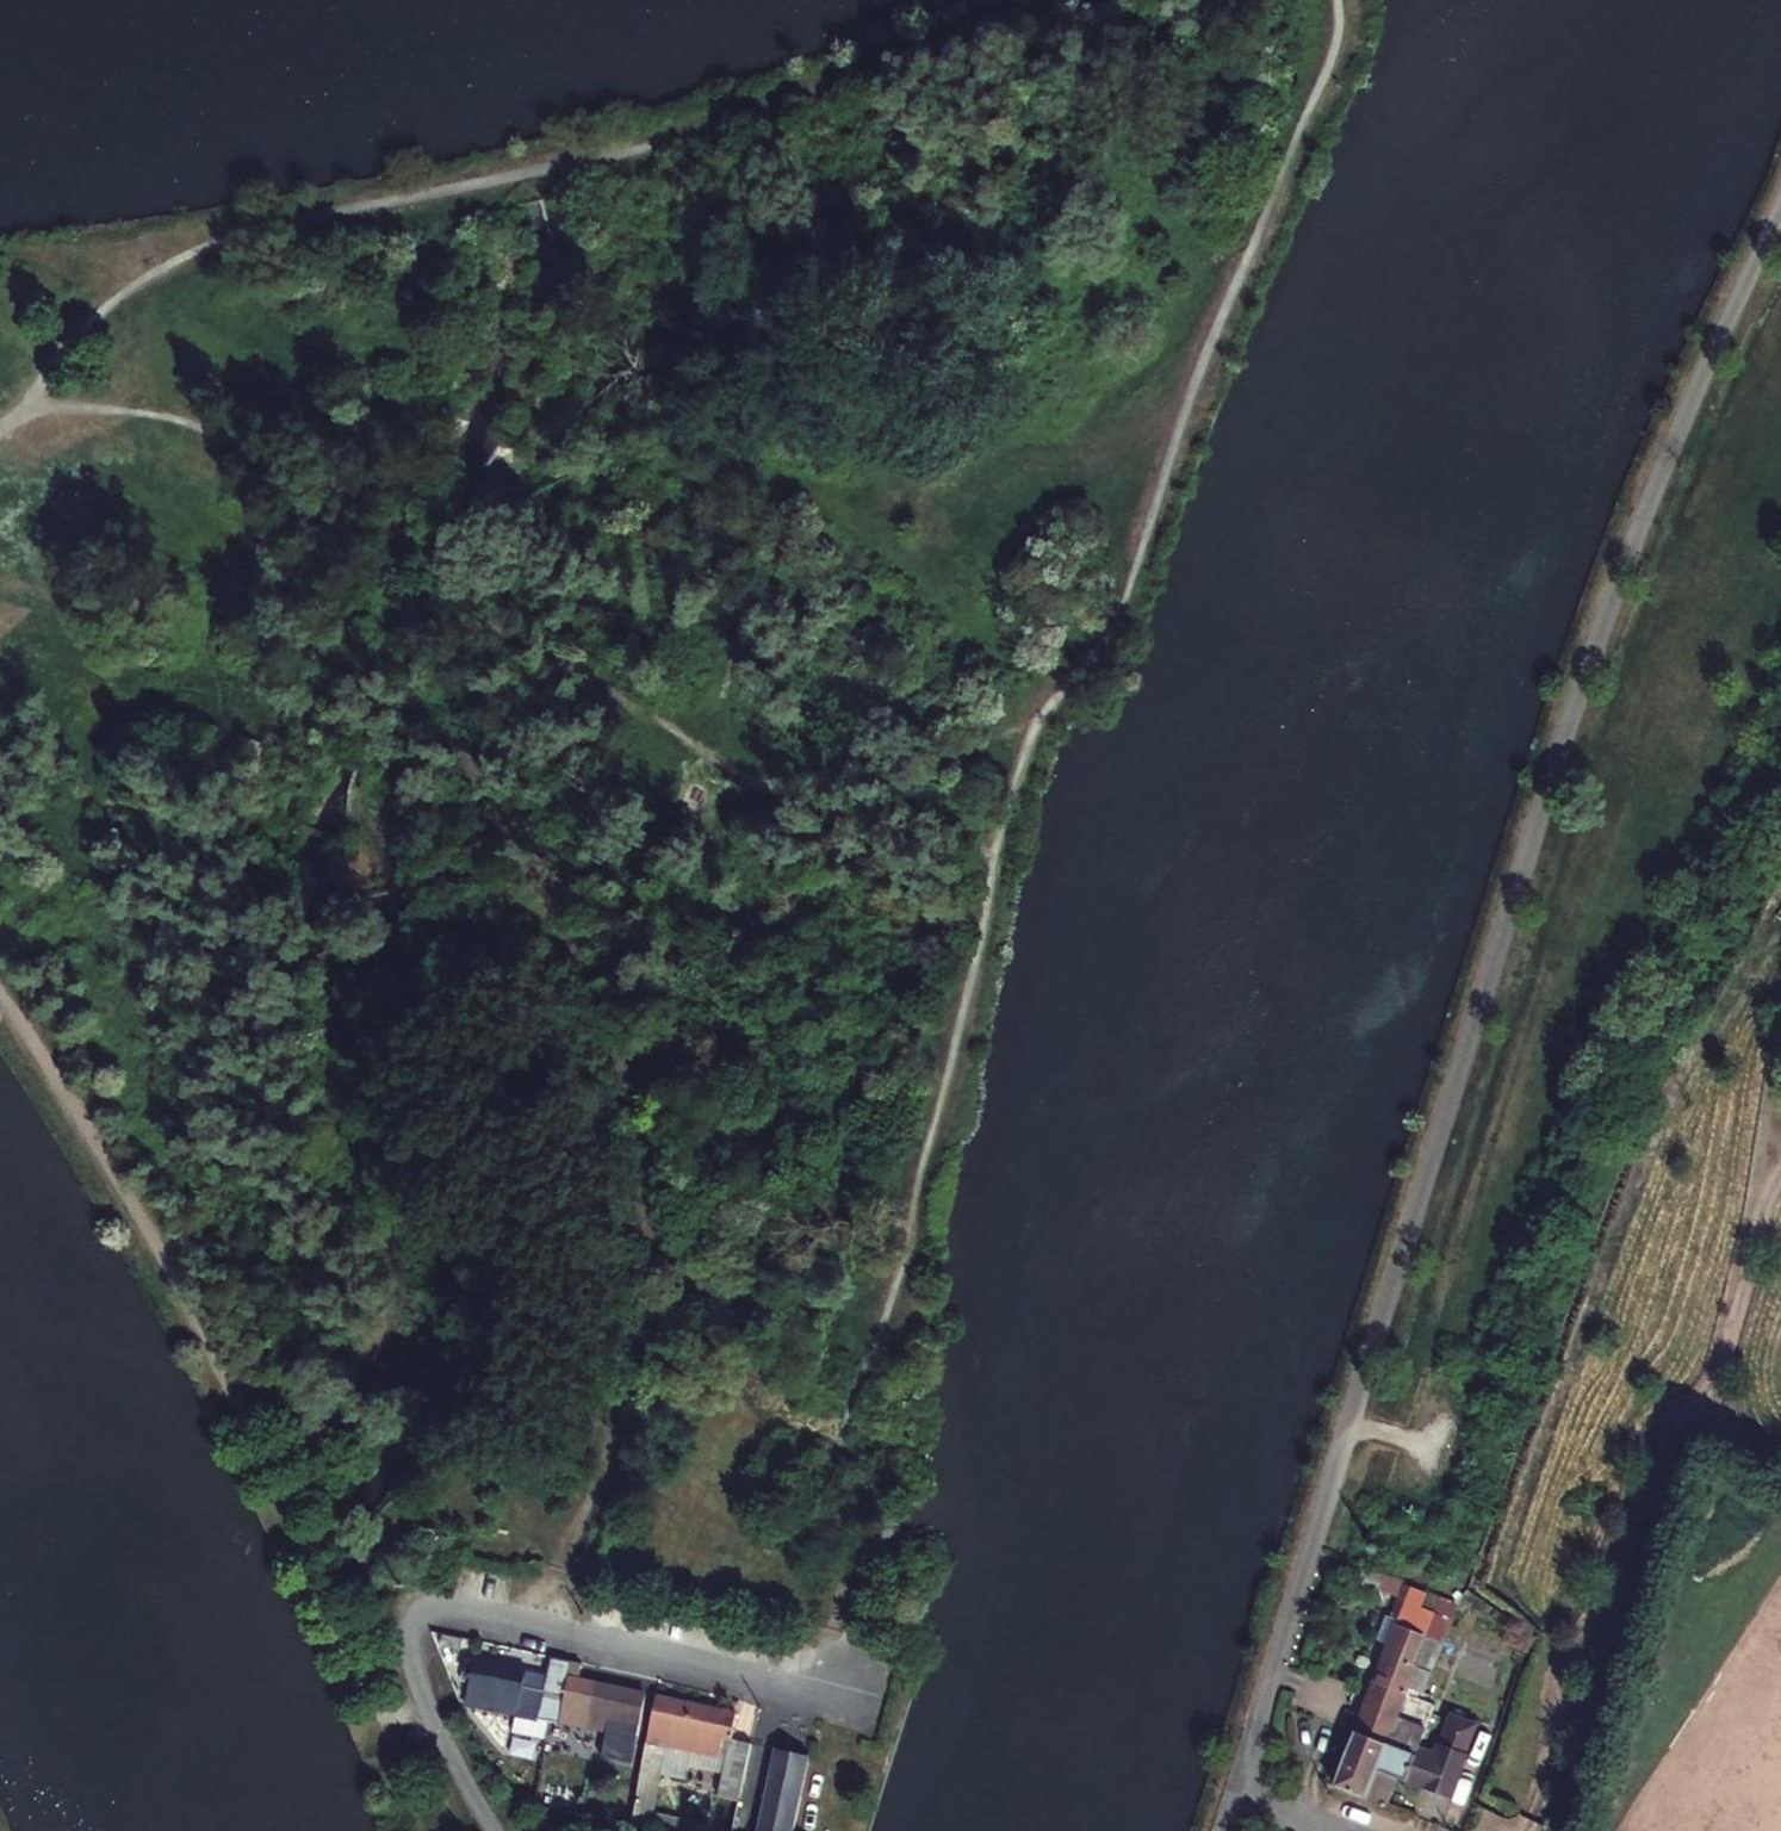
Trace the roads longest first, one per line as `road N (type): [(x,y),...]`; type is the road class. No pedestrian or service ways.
road 1 (track): [(1527,1830),(1550,1712),(1608,1579)]

